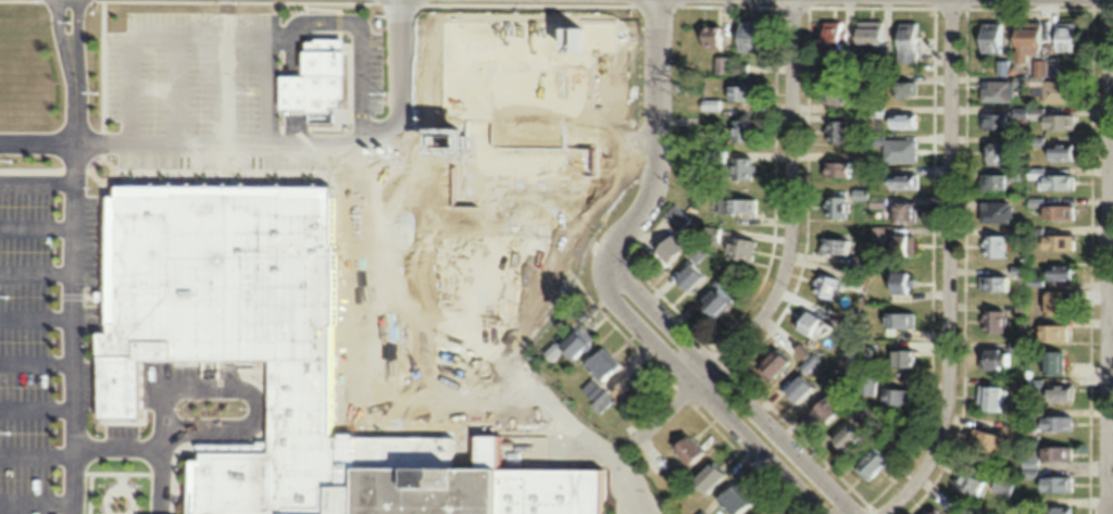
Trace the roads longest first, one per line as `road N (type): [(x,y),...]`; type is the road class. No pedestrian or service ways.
road 1 (residential): [(886,513),(925,478),(945,431),(951,0)]
road 2 (residential): [(1107,513),(1112,0)]
road 3 (residential): [(636,441),(759,331),(787,274),(793,0)]
road 4 (residential): [(855,513),(651,303),(617,285)]
road 5 (residential): [(617,285),(645,336),(823,513)]
road 6 (residential): [(617,285),(618,237),(655,184),(659,0)]
road 7 (residential): [(401,142),(398,0)]

